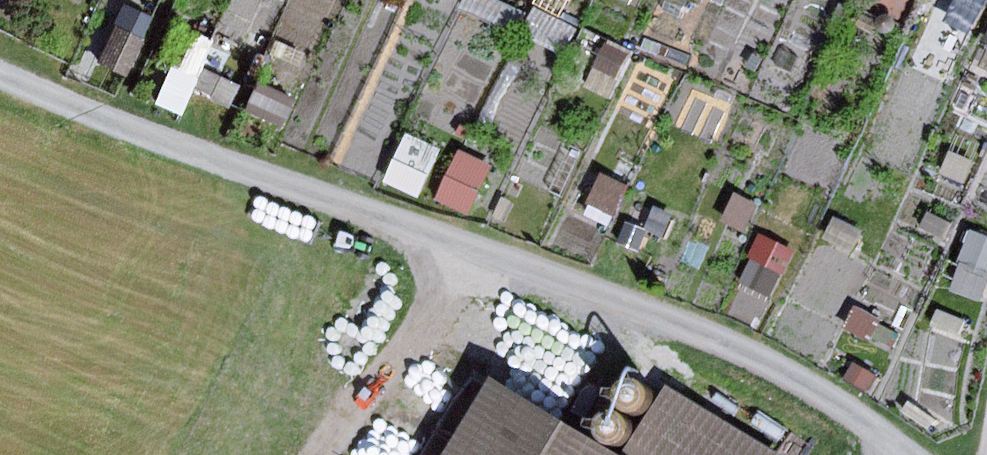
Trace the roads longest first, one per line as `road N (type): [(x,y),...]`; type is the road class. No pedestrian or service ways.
road 1 (track): [(0,66),(181,148),(754,353),(867,422),(900,454)]
road 2 (track): [(331,454),(473,248)]

